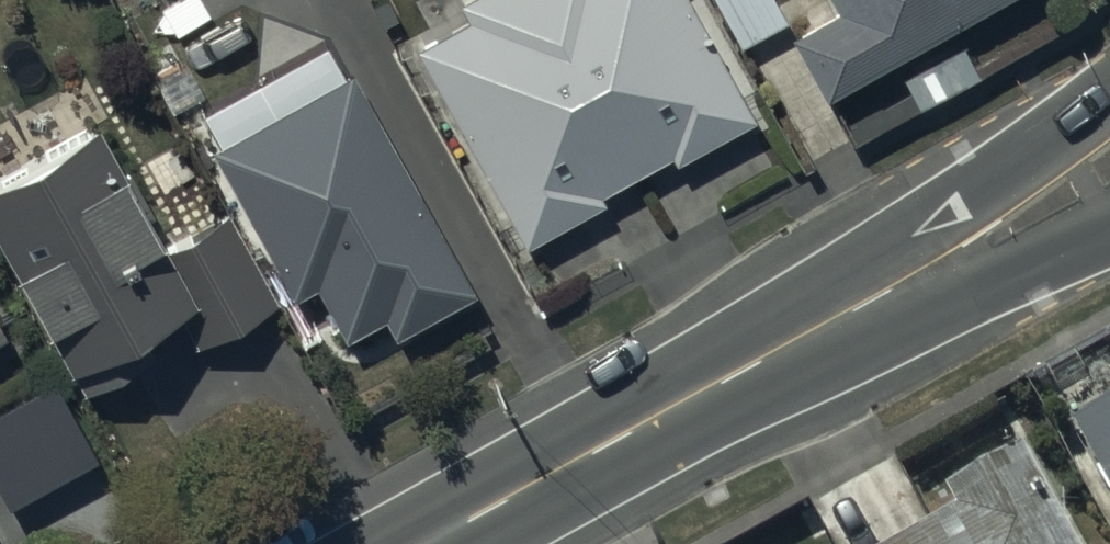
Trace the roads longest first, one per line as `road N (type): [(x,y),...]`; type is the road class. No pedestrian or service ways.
road 1 (tertiary): [(1109,169),(433,543)]

